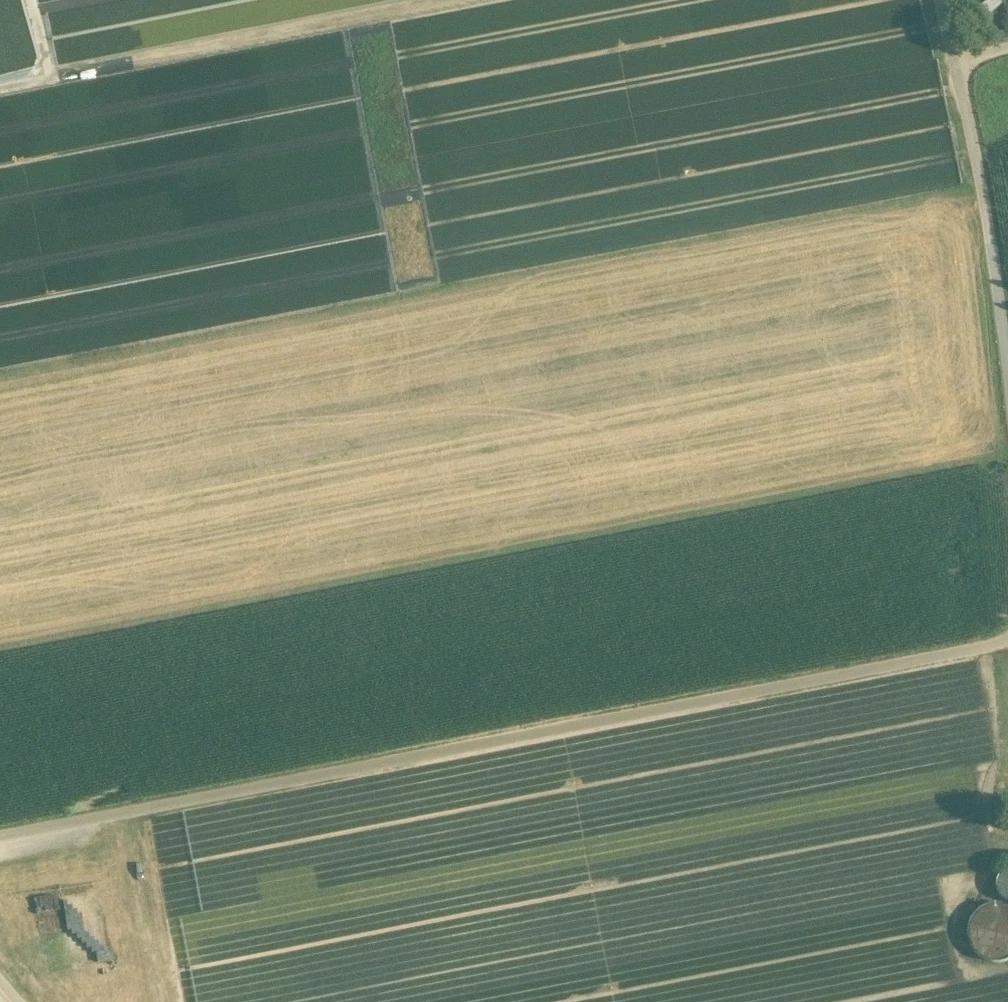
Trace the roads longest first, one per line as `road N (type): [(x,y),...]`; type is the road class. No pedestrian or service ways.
road 1 (unclassified): [(0,832),(677,713),(1007,643)]
road 2 (unclassified): [(956,62),(1007,360)]

